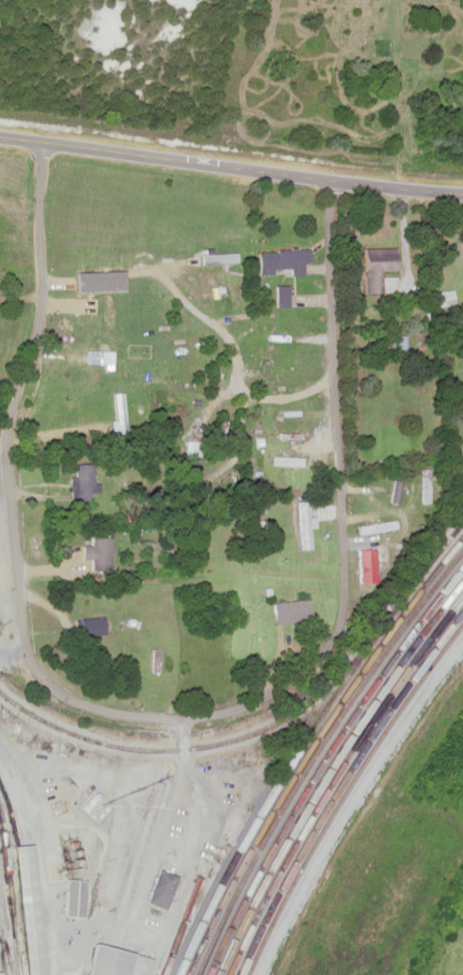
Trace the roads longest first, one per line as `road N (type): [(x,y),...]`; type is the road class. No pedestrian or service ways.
road 1 (residential): [(337,180),(336,627),(325,646),(261,693),(181,717),(93,706),(45,682),(22,646),(3,447),(36,314),(45,141)]
road 2 (tertiary): [(462,189),(0,136)]

